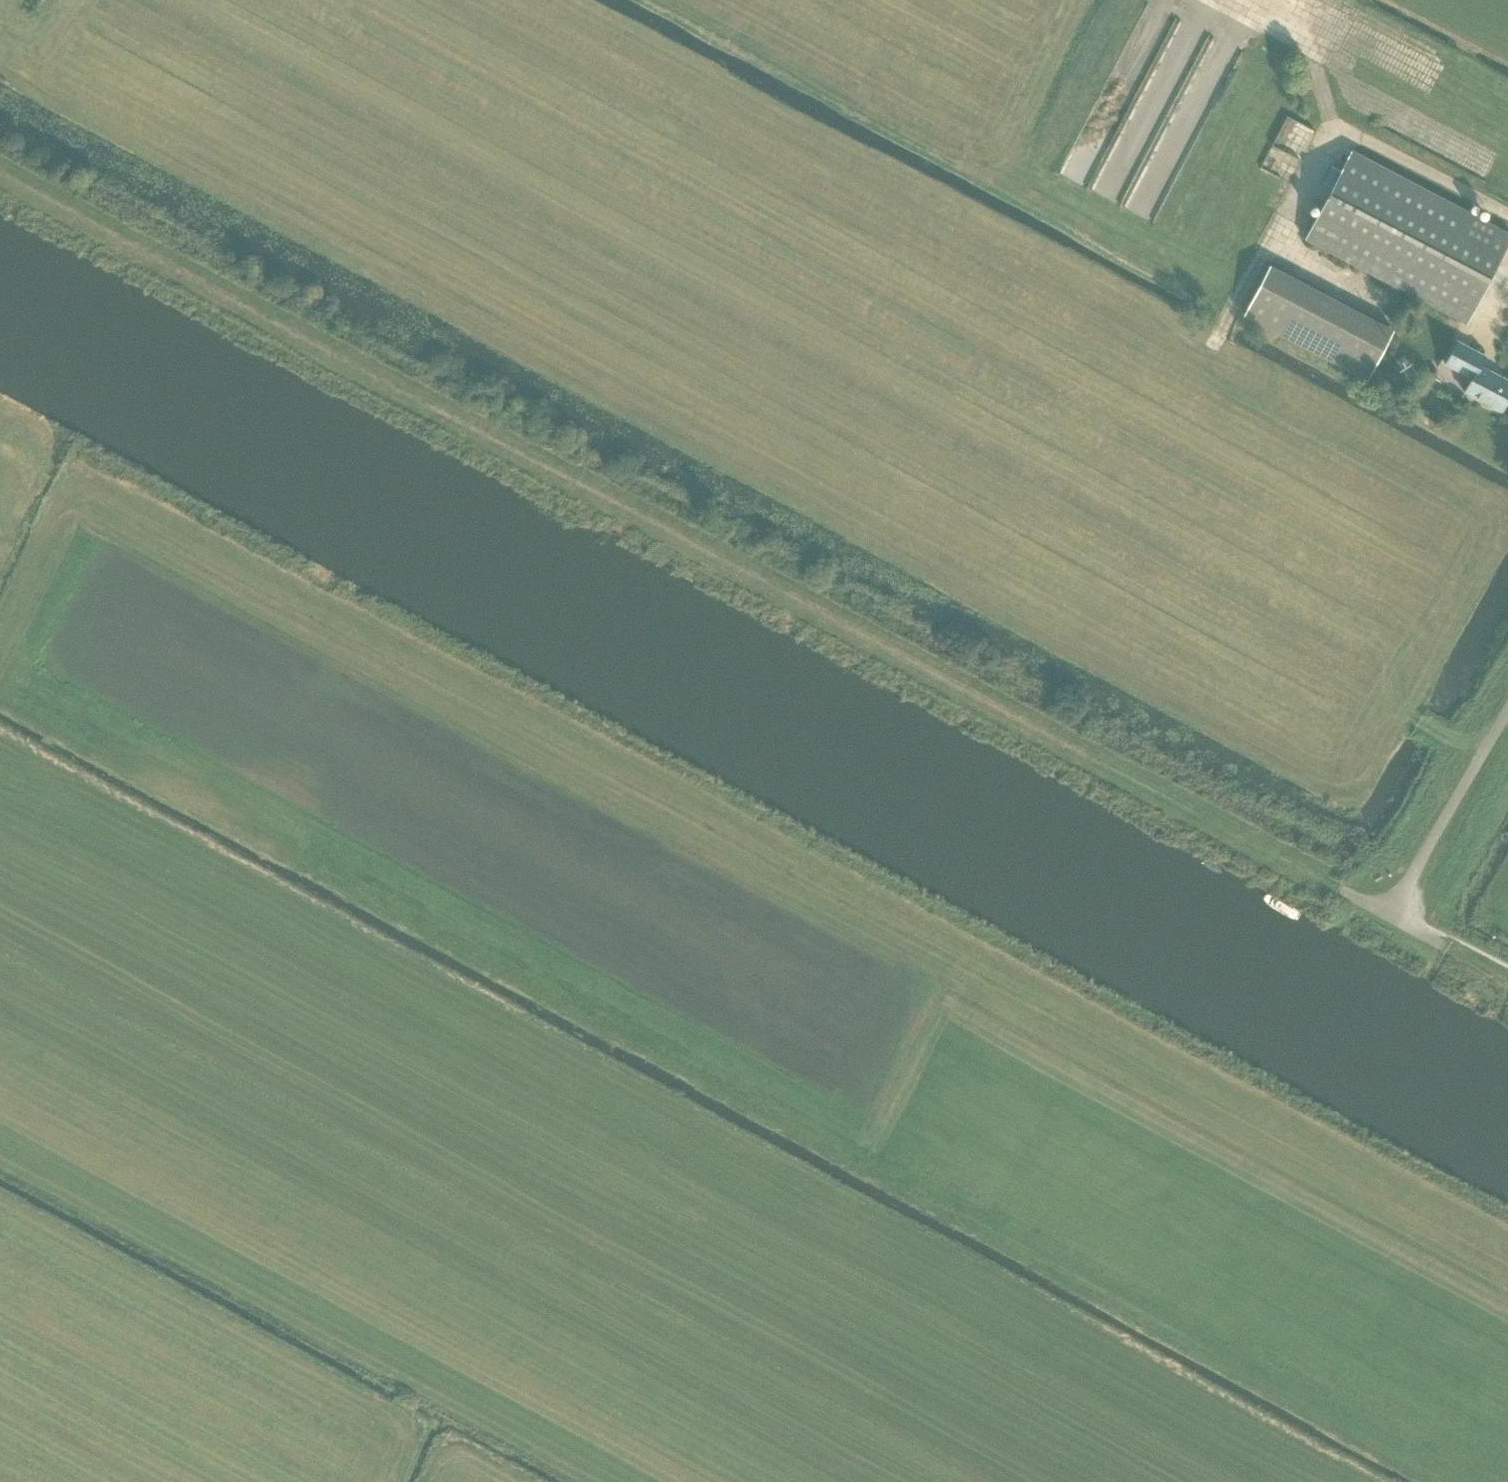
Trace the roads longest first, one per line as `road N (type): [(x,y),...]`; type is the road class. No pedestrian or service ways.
road 1 (unclassified): [(1390,916),(1507,718)]

